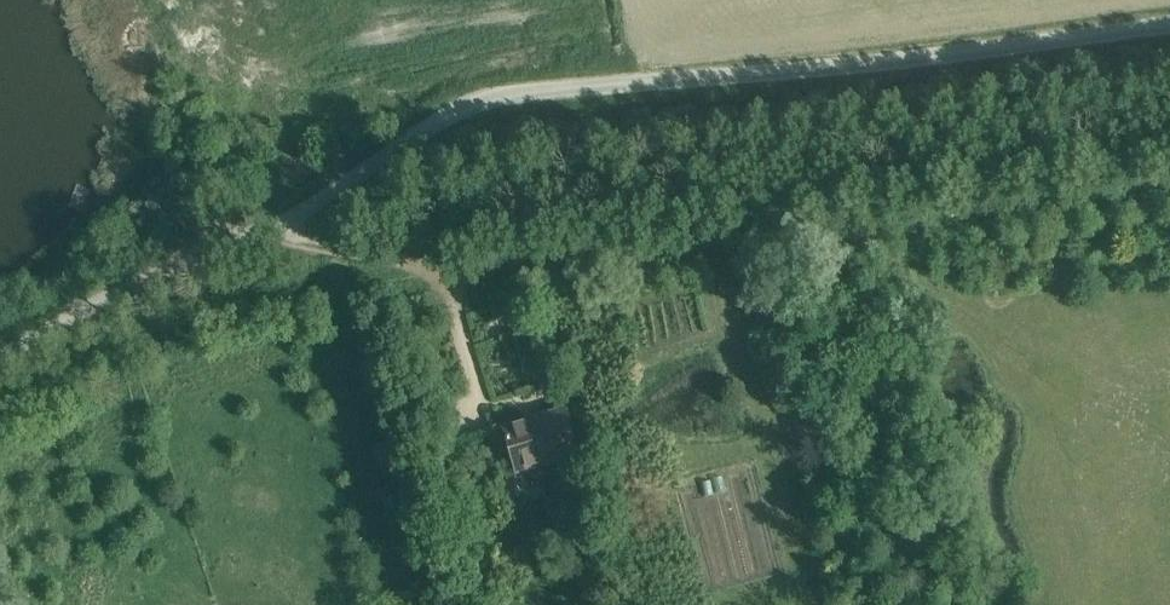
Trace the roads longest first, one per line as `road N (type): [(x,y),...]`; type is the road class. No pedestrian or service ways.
road 1 (unclassified): [(260,238),(480,99),(976,56),(1169,26)]
road 2 (track): [(465,273),(1169,181)]
road 3 (unclassified): [(0,358),(204,253),(260,238)]
road 4 (unclassified): [(260,238),(465,273)]

